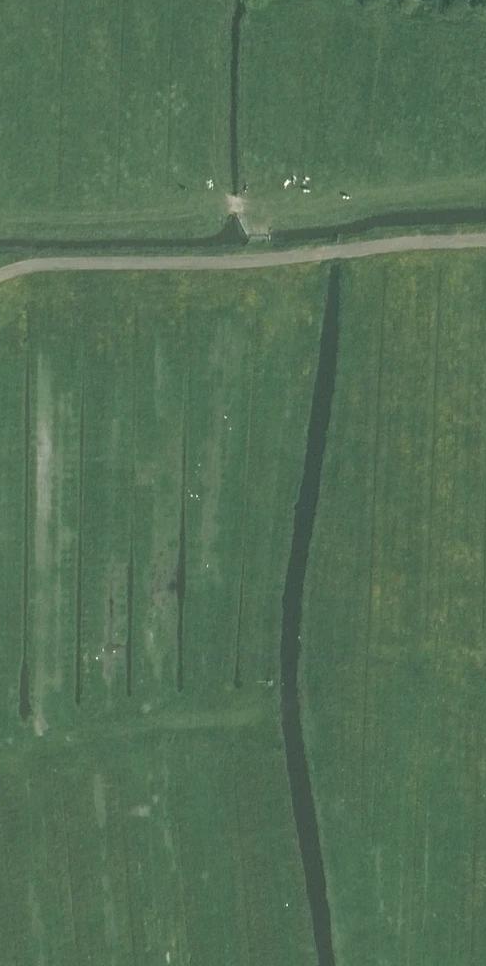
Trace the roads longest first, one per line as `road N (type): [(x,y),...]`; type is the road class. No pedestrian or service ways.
road 1 (track): [(485,240),(0,274)]

